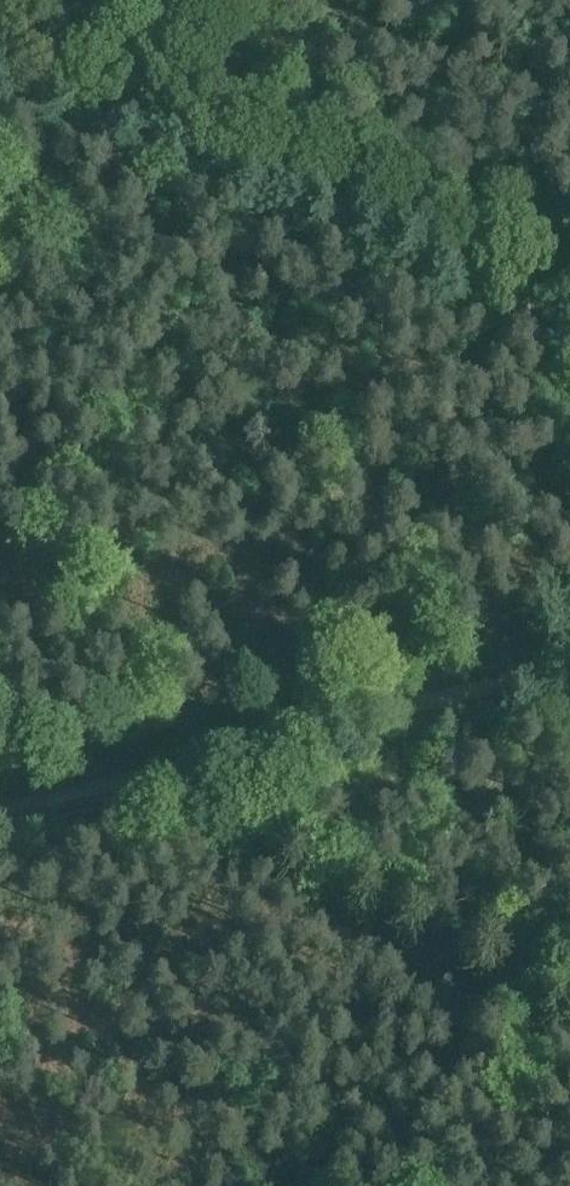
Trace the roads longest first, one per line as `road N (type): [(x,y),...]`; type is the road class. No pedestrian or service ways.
road 1 (track): [(569,334),(0,84)]
road 2 (track): [(569,657),(0,805)]

